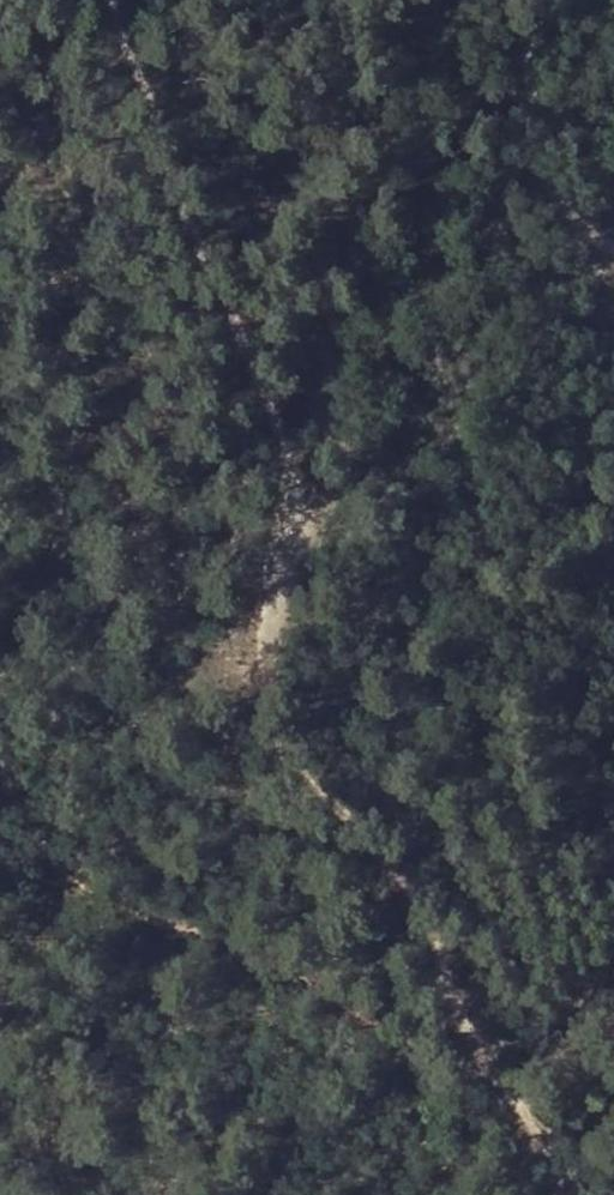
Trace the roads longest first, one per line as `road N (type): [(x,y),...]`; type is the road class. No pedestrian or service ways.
road 1 (track): [(108,0),(292,494),(286,565),(247,693),(285,768),(365,829),(435,937),(483,1078),(584,1194)]
road 2 (track): [(516,0),(508,72),(581,233),(613,244)]
road 3 (track): [(0,715),(65,722),(150,697),(247,693)]

